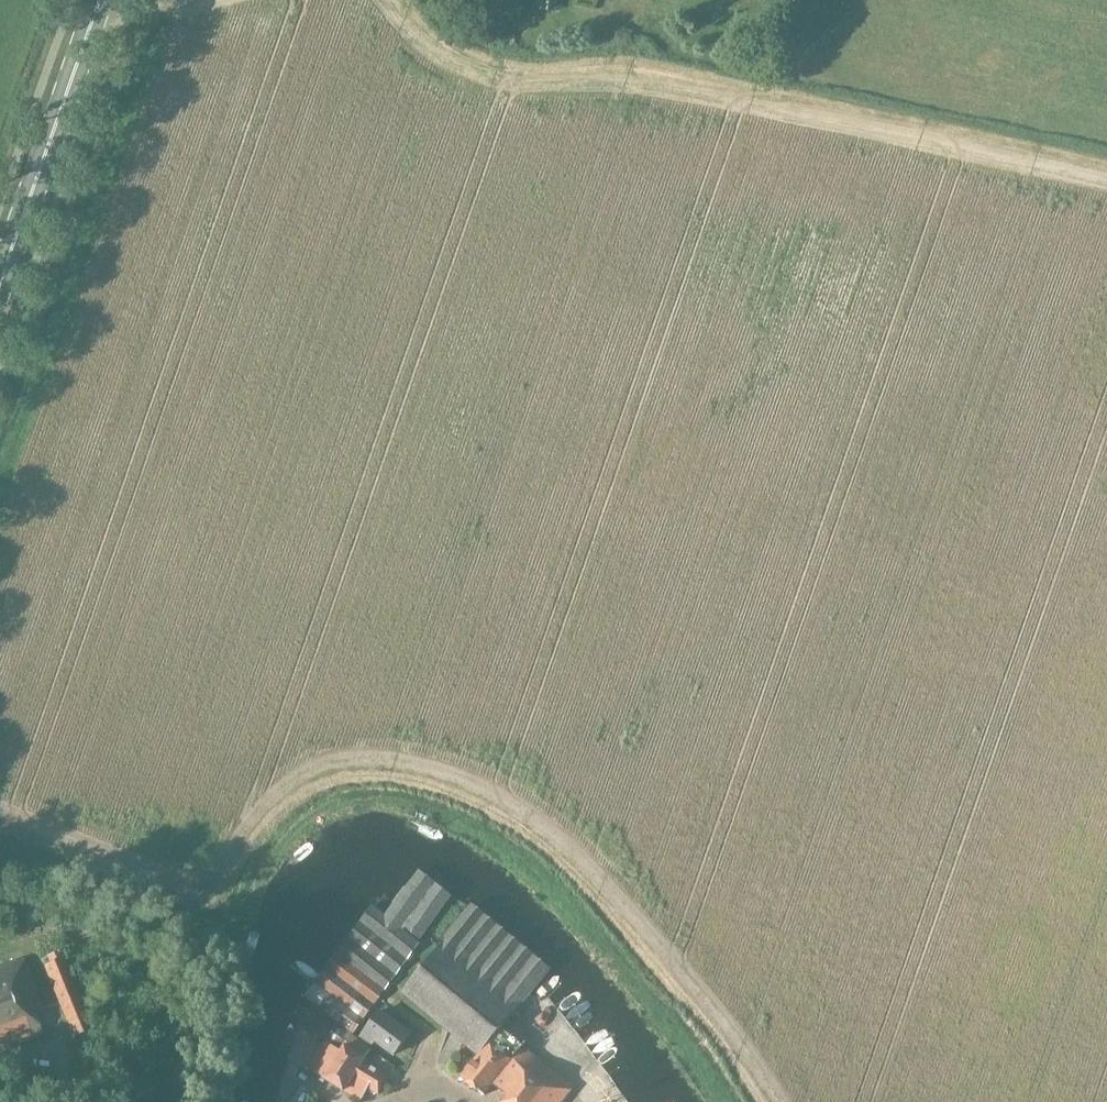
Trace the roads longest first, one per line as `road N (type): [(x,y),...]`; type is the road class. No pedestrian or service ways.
road 1 (primary): [(0,284),(99,0)]

